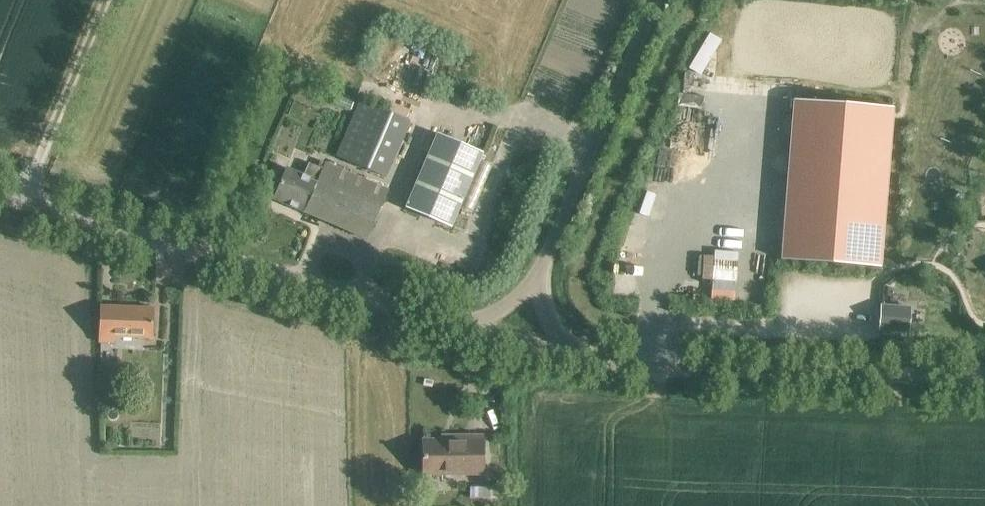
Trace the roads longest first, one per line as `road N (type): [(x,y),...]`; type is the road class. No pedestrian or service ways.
road 1 (unclassified): [(0,206),(469,327)]
road 2 (unclassified): [(566,351),(772,376),(984,374)]
road 3 (unclassified): [(537,274),(654,0)]

